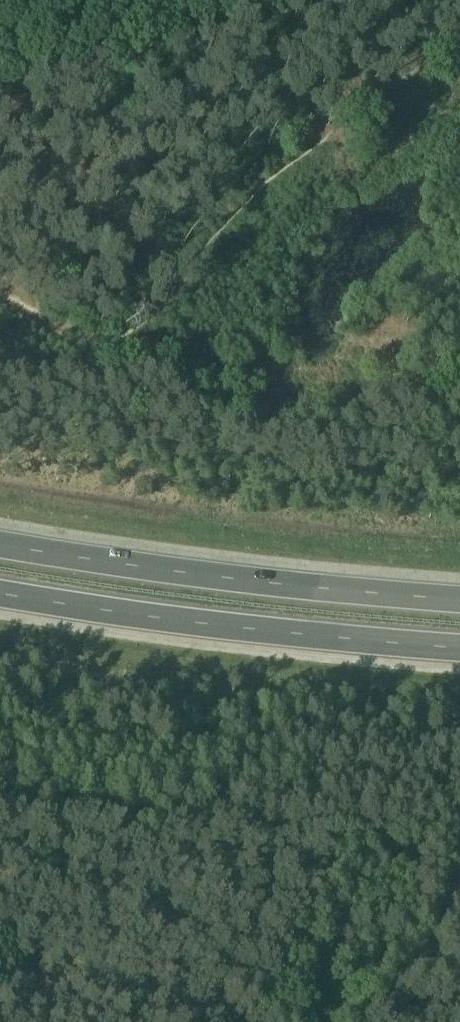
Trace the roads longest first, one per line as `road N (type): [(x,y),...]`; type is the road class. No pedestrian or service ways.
road 1 (trunk): [(459,597),(211,575),(0,543)]
road 2 (trunk): [(0,595),(202,625),(459,649)]

